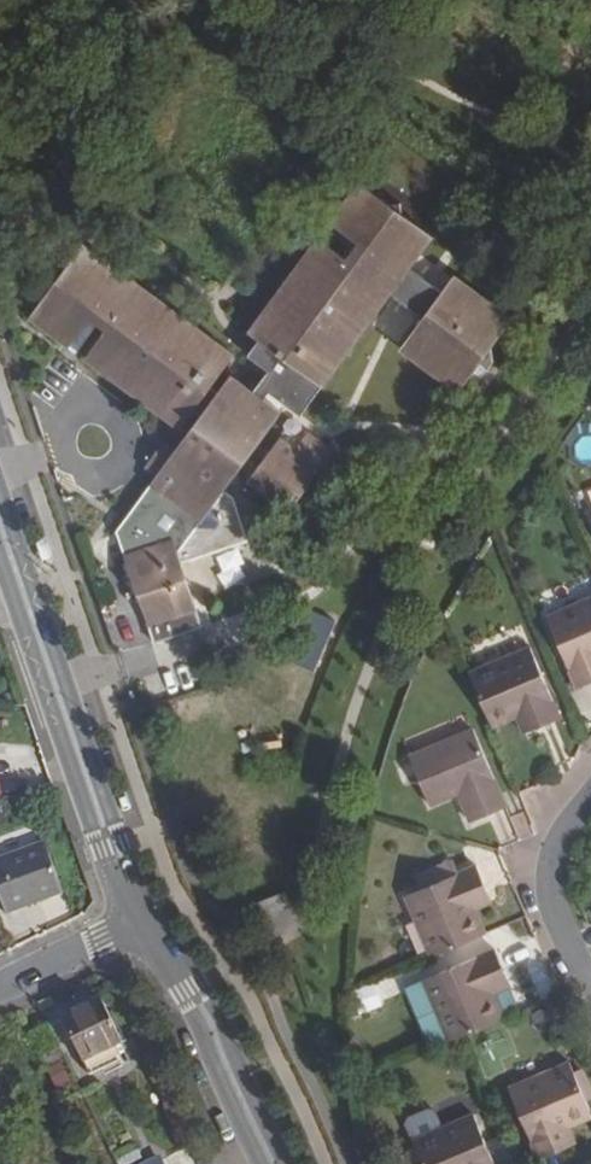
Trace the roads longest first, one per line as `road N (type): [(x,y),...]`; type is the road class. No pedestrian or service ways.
road 1 (tertiary): [(137,924),(0,521)]
road 2 (tertiary): [(276,1163),(209,1016),(137,924)]
road 3 (residential): [(590,996),(547,902),(555,856),(590,799)]
road 4 (tertiary): [(137,924),(0,989)]

